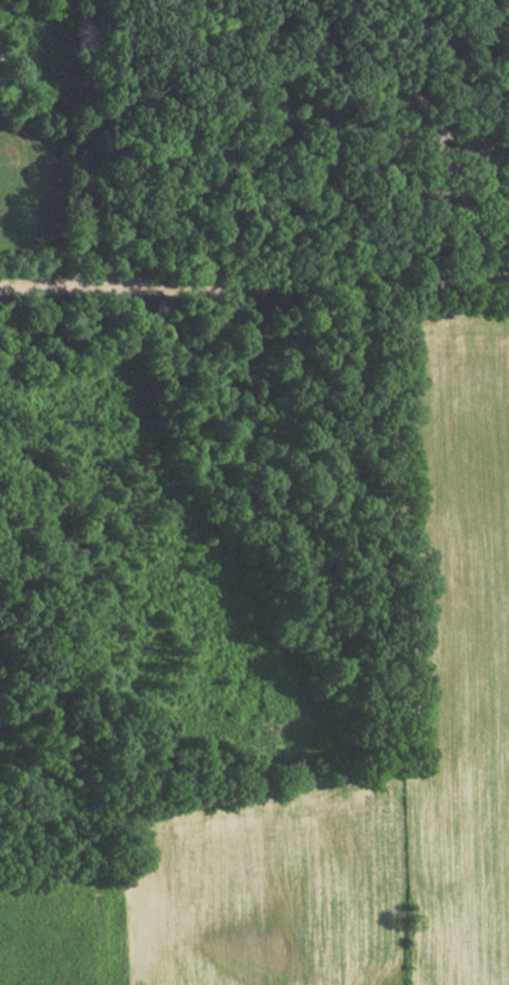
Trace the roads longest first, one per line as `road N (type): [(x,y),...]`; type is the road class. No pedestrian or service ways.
road 1 (residential): [(508,283),(0,285)]
road 2 (residential): [(88,284),(82,0)]

